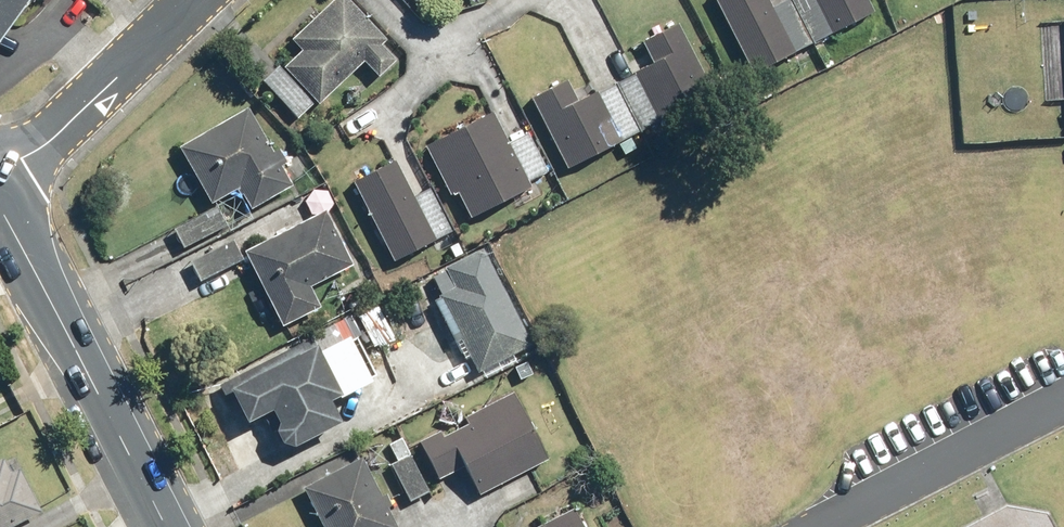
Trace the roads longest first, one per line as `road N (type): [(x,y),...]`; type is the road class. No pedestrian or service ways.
road 1 (secondary): [(0,203),(166,526)]
road 2 (residential): [(204,0),(89,111),(0,177)]

